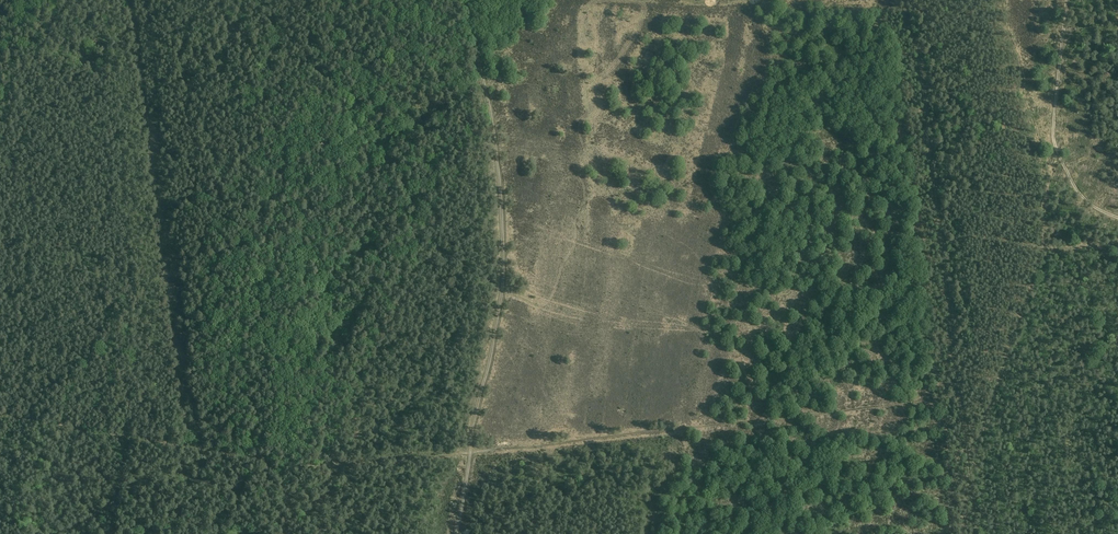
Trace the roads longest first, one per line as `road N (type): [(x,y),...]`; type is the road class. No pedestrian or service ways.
road 1 (track): [(0,414),(315,468),(957,397)]
road 2 (track): [(468,0),(503,208),(504,274),(454,533)]
road 3 (track): [(895,0),(916,51),(973,533)]
road 4 (track): [(1066,0),(1055,150),(1087,201),(1117,218)]

